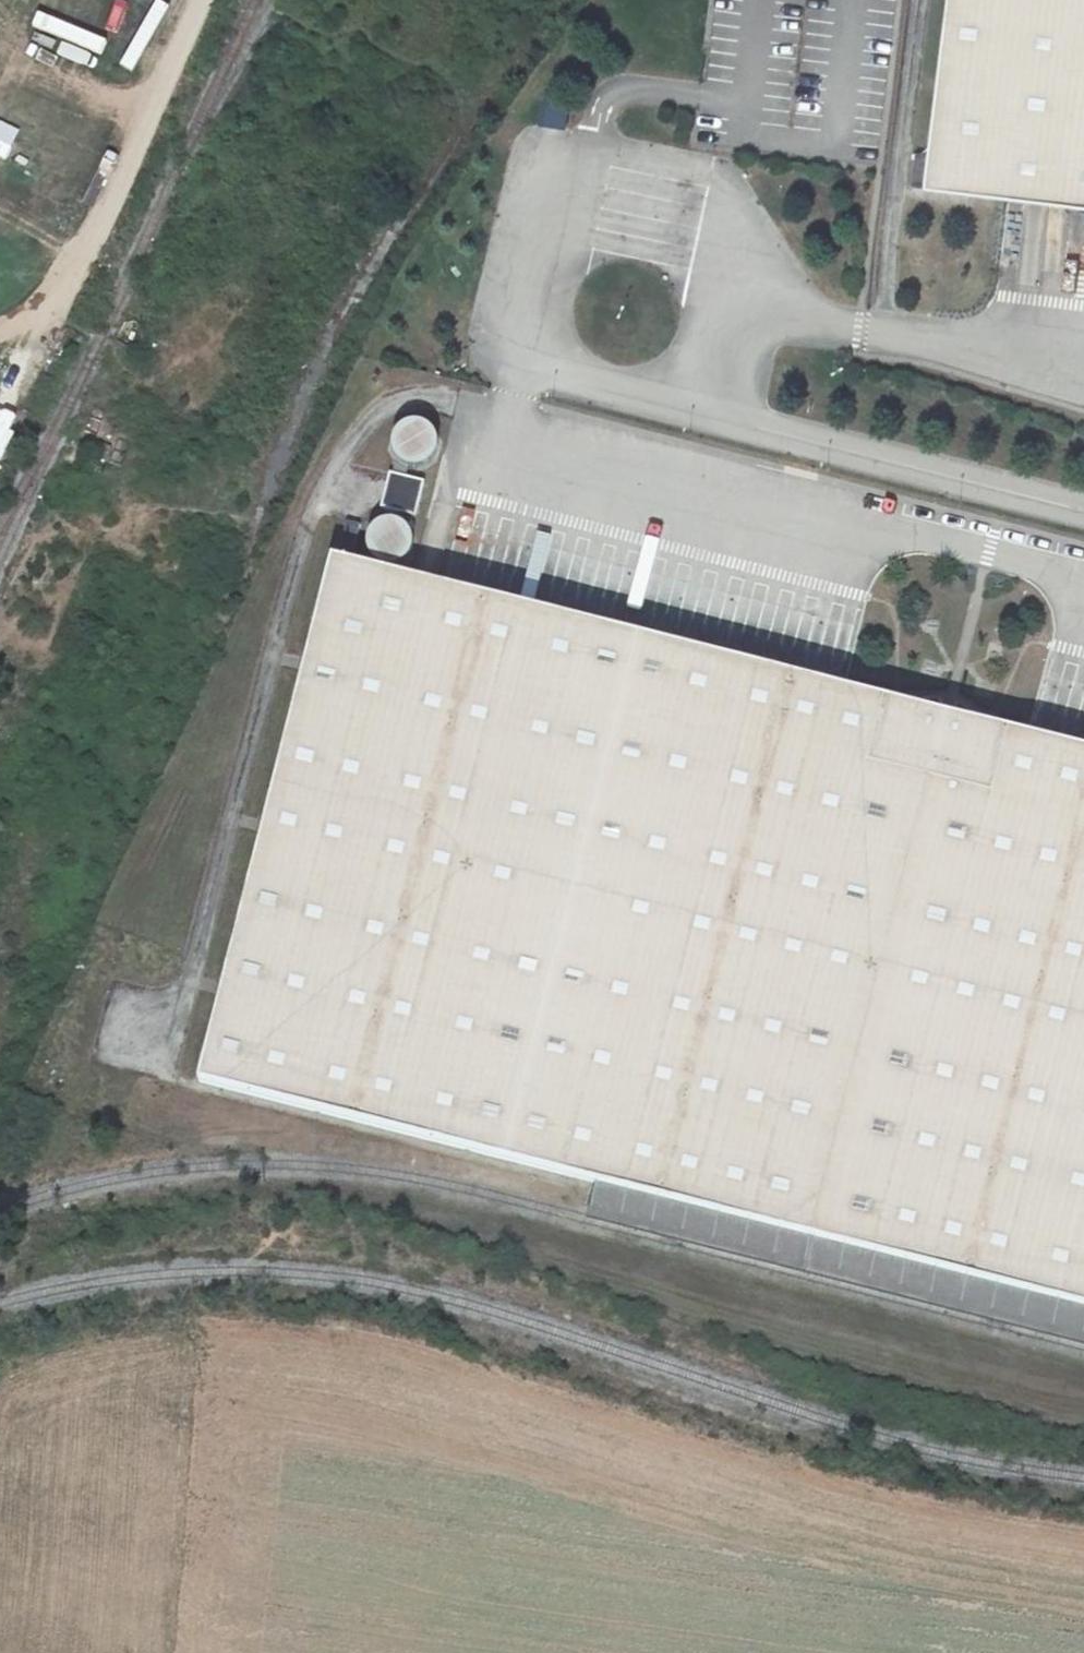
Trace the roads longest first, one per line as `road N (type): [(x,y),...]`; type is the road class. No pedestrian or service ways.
road 1 (residential): [(1083,515),(550,372),(536,337),(537,292),(560,179)]

